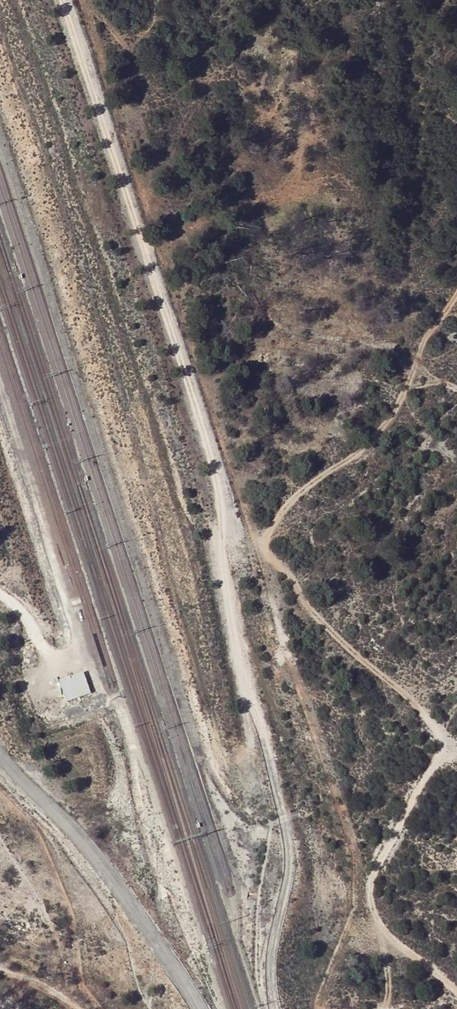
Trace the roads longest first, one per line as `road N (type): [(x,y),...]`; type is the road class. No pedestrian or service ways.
road 1 (track): [(456,989),(389,940),(368,902),(371,870),(426,775),(430,724),(421,706),(309,608),(274,566),(265,524),(293,485),(374,432),(411,390),(456,389)]
road 2 (track): [(411,390),(425,327),(456,282)]

